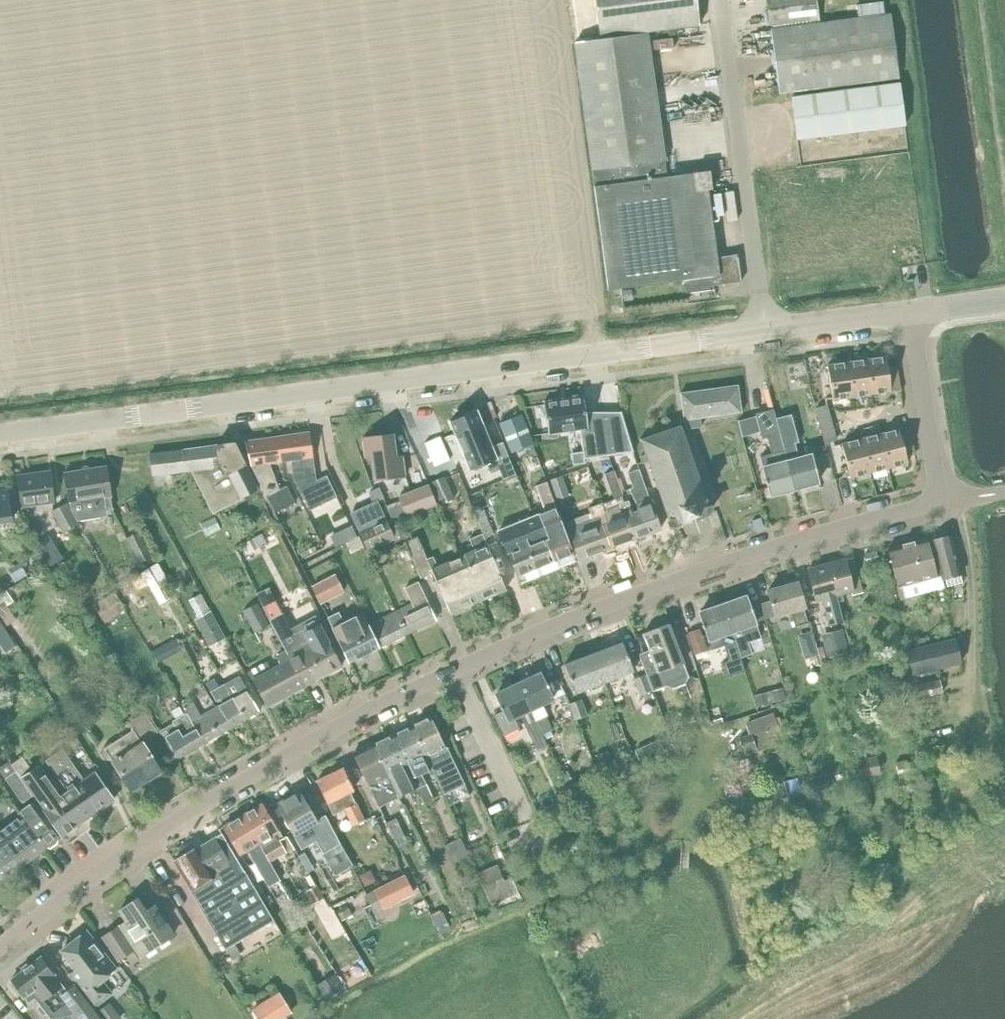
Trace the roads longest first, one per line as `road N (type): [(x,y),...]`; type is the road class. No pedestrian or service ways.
road 1 (residential): [(0,946),(208,801),(414,688),(657,587),(940,501),(910,311)]
road 2 (tertiary): [(0,434),(910,311)]

